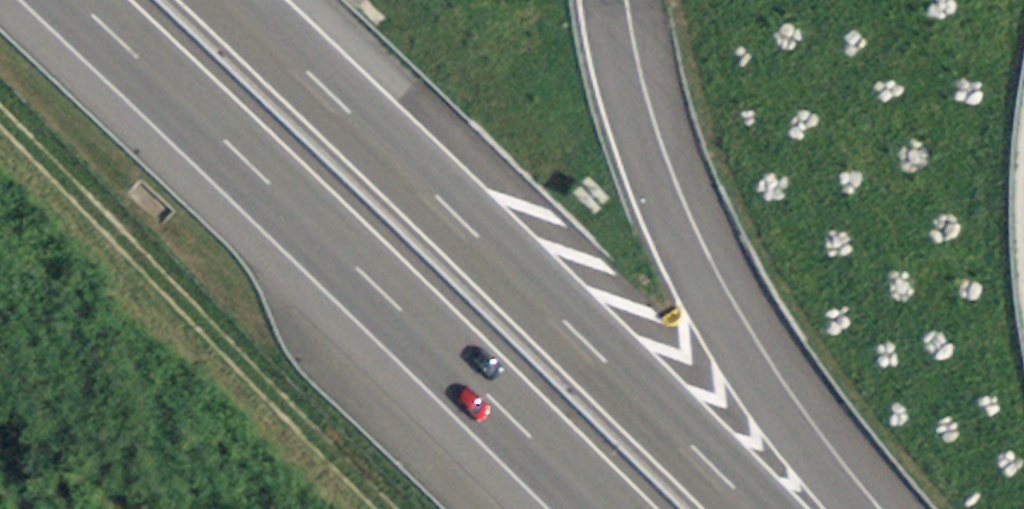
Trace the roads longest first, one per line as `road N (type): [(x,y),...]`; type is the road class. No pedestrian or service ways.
road 1 (motorway): [(758,508),(227,0)]
road 2 (motorway): [(48,0),(575,508)]
road 3 (motorway): [(872,508),(811,448),(705,253),(654,89),(639,0)]
road 4 (track): [(0,131),(387,508)]

